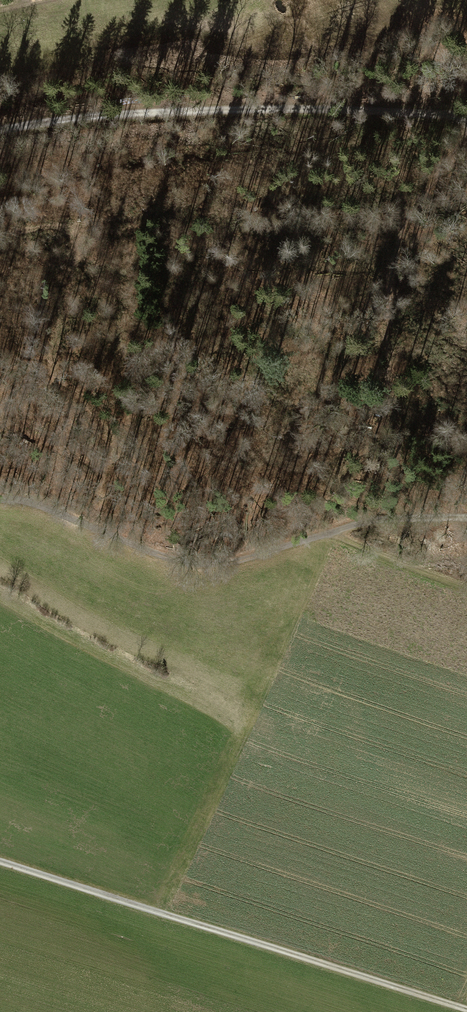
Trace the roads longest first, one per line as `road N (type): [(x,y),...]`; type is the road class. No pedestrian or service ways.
road 1 (track): [(0,502),(24,501),(186,563),(236,561),(331,533),(466,581)]
road 2 (track): [(466,1006),(0,861)]
road 3 (unclassified): [(0,132),(211,110),(466,118)]
road 4 (track): [(466,142),(403,228),(393,260),(386,330),(401,455),(381,518)]
road 5 (track): [(331,533),(381,518),(466,518)]

